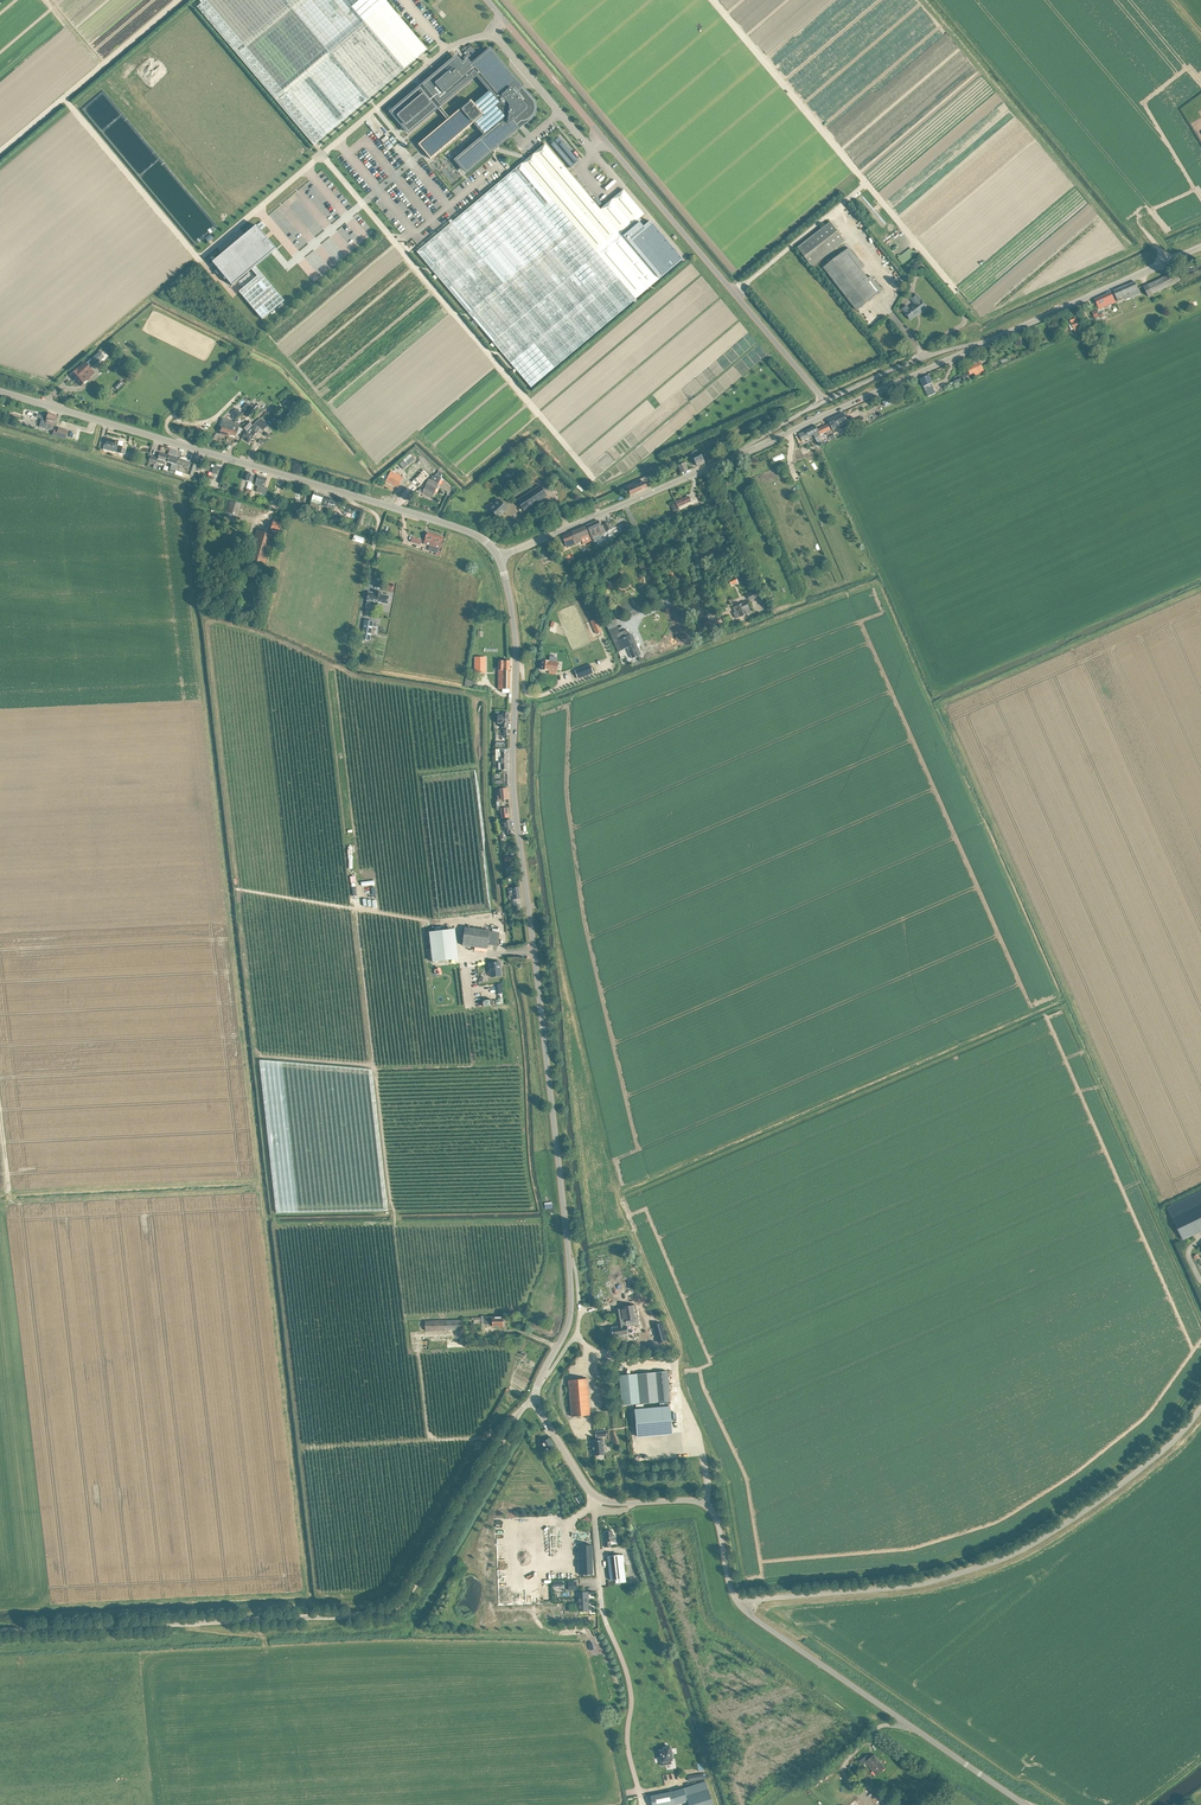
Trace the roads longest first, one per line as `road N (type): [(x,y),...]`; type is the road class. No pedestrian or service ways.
road 1 (tertiary): [(533,1400),(566,1333),(572,1296),(515,806),(514,618),(498,556)]
road 2 (unclassified): [(0,1632),(390,1612),(409,1600),(533,1400)]
road 3 (tertiary): [(498,556),(478,536),(400,510),(0,391)]
road 4 (residential): [(825,401),(487,0)]
road 5 (track): [(675,1361),(679,1340),(618,1190),(566,987),(547,863)]
road 6 (unclassified): [(744,1609),(763,1600),(945,1581),(1026,1551),(1166,1452),(1200,1410)]
road 7 (track): [(712,0),(955,289)]
road 8 (tertiary): [(1025,1804),(744,1609)]
road 9 (tertiary): [(744,1609),(707,1506),(594,1498),(533,1400)]
road 10 (tertiary): [(739,455),(991,342)]
road 11 (tertiary): [(498,556),(739,455)]
road 12 (tertiary): [(991,342),(1200,246)]
road 13 (track): [(518,1416),(487,1436),(303,1449)]
road 14 (residential): [(825,401),(924,356),(991,342)]

